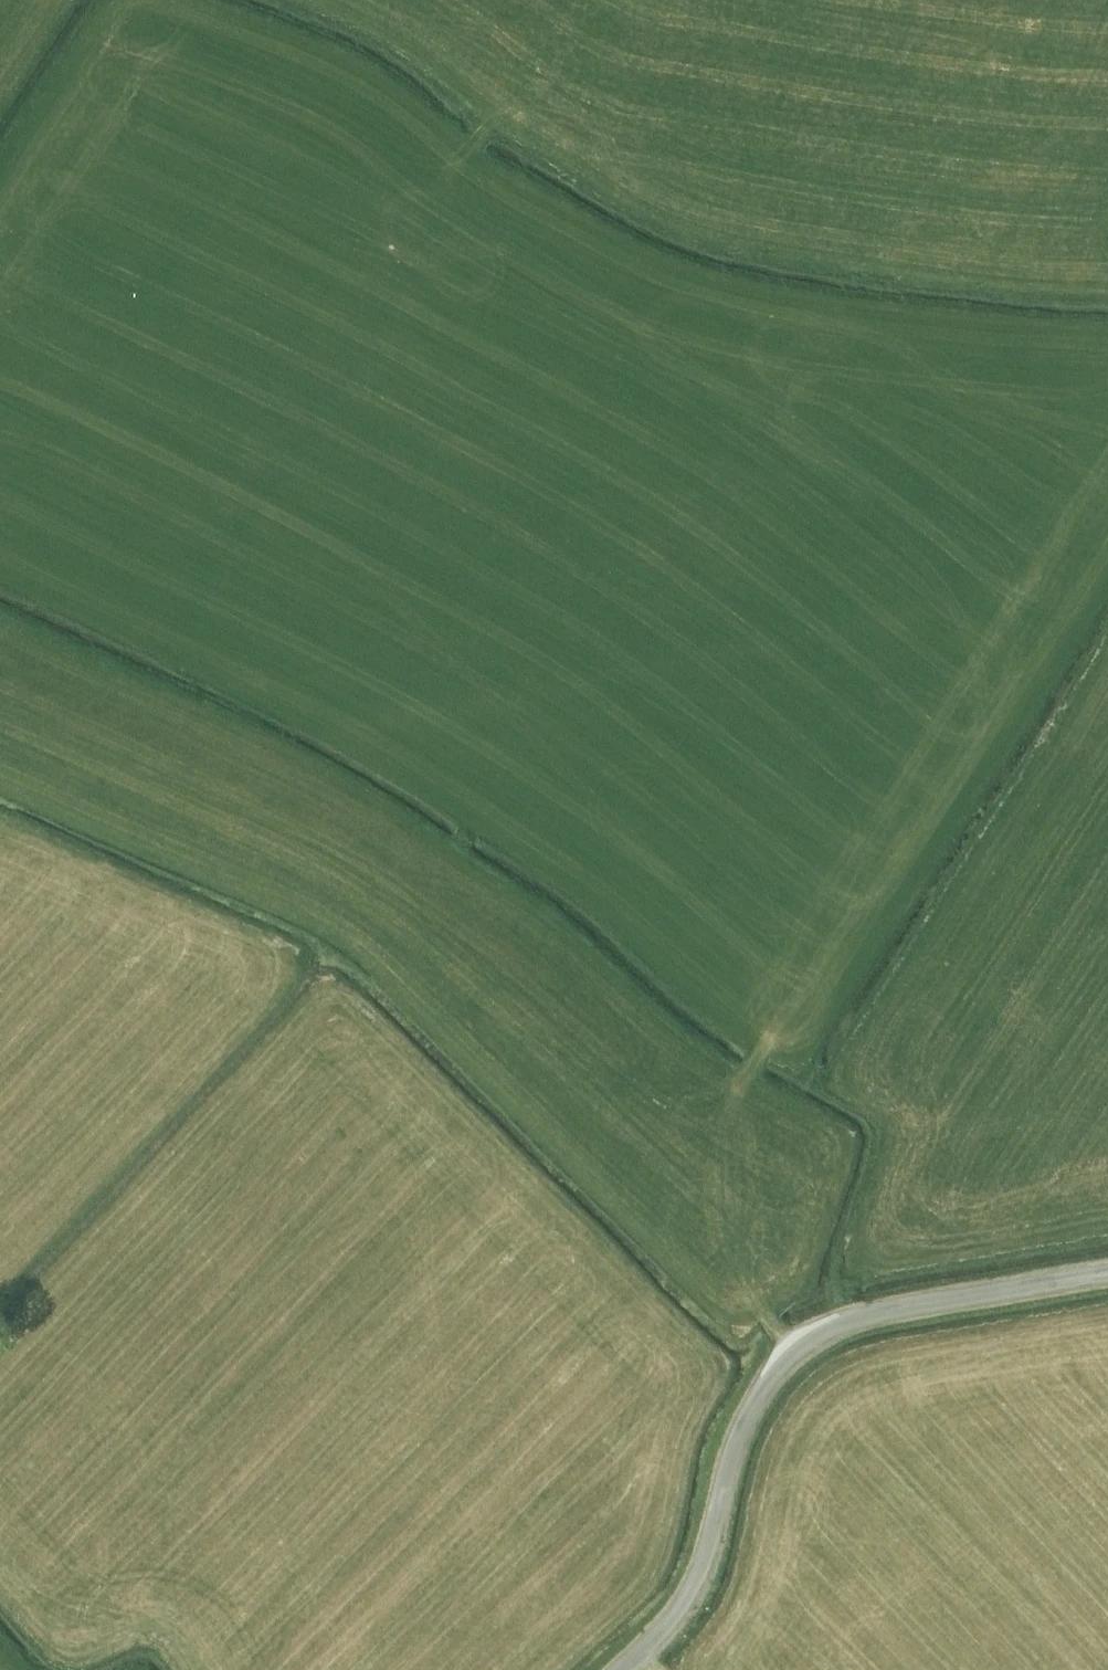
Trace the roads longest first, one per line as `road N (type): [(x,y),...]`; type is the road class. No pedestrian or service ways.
road 1 (unclassified): [(623,1669),(677,1612),(741,1426),(771,1380),(814,1339),(871,1313),(1107,1271)]

